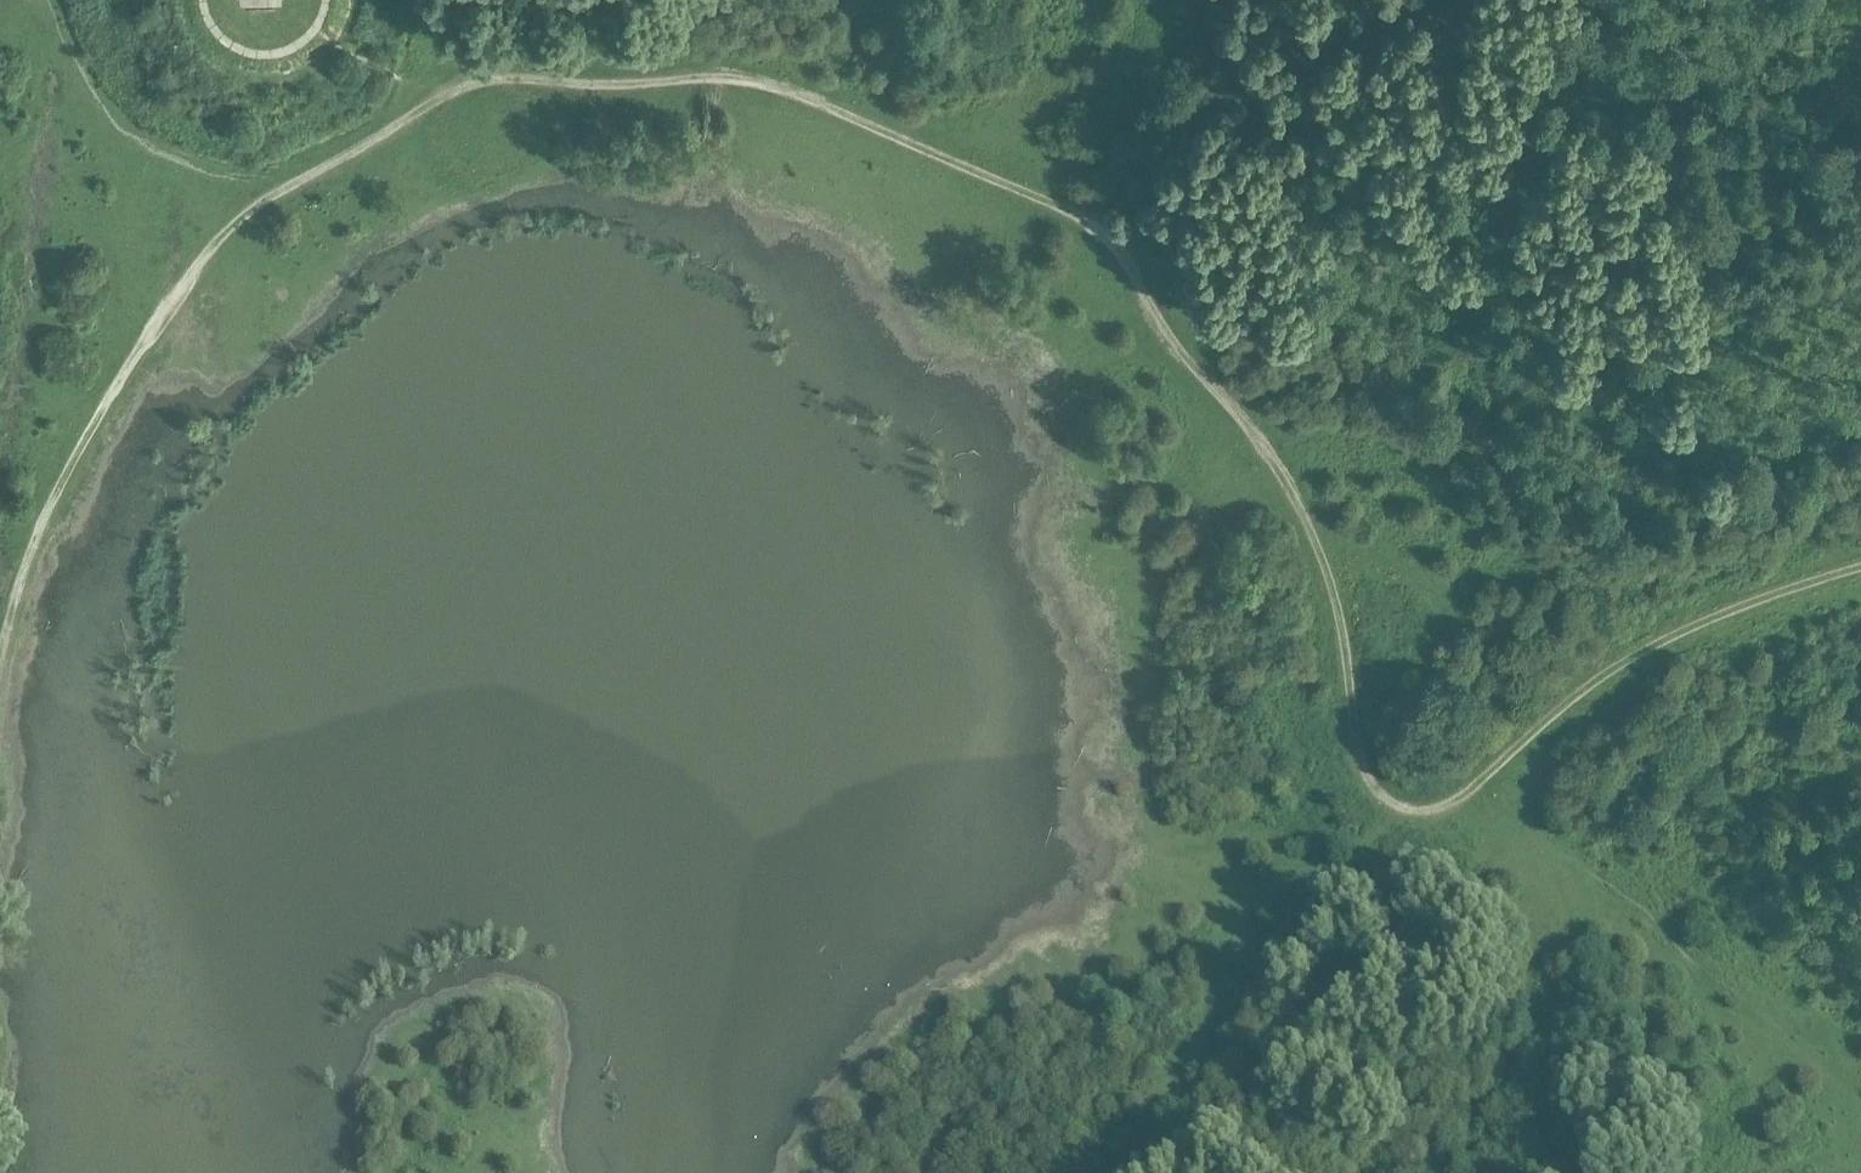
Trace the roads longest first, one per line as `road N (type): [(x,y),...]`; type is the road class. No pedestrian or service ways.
road 1 (track): [(1860,568),(1699,621),(1623,658),(1471,788),(1426,814),(1392,808),(1370,789),(1336,602),(1281,470),(1168,342),(1120,251),(1054,203),(820,97),(723,77),(486,75),(260,202),(187,287),(113,382),(25,562),(0,648)]
road 2 (track): [(344,9),(332,44),(312,61),(253,78),(198,51),(177,0)]

